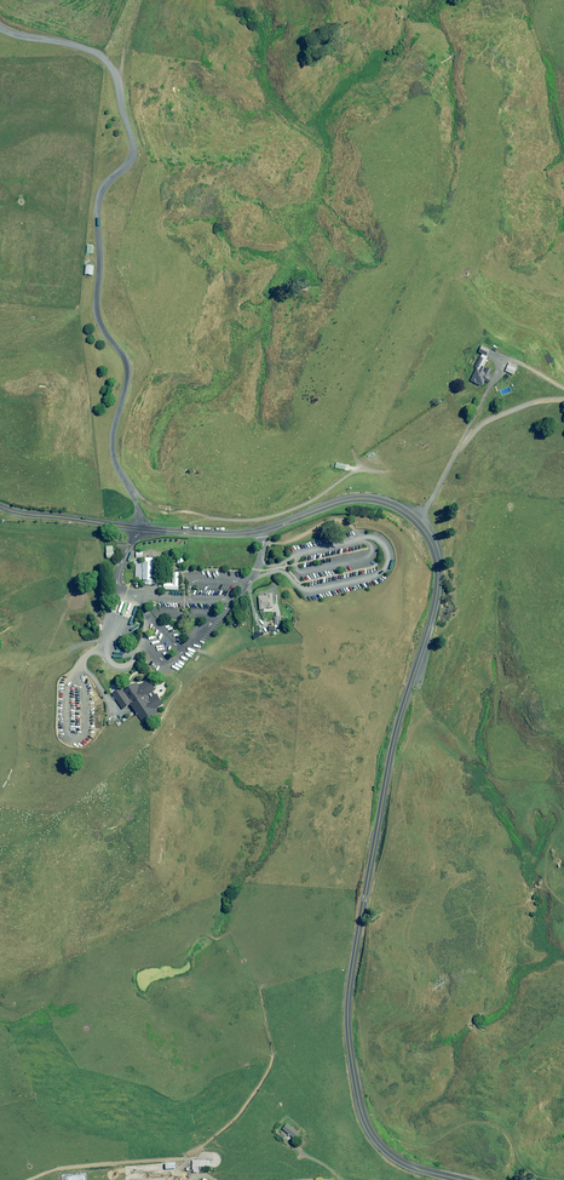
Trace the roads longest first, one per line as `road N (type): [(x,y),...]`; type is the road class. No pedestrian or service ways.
road 1 (unclassified): [(0,507),(236,534),(361,499),(393,506),(422,528),(437,557),(438,596),(388,773),(349,1030),(362,1110),(374,1137),(403,1163),(464,1179)]
road 2 (track): [(416,522),(481,425),(563,400)]
road 3 (track): [(563,388),(507,360),(459,452)]
road 4 (track): [(189,1160),(57,1169),(29,1179)]
road 5 (track): [(177,1179),(236,1119),(272,1053)]

